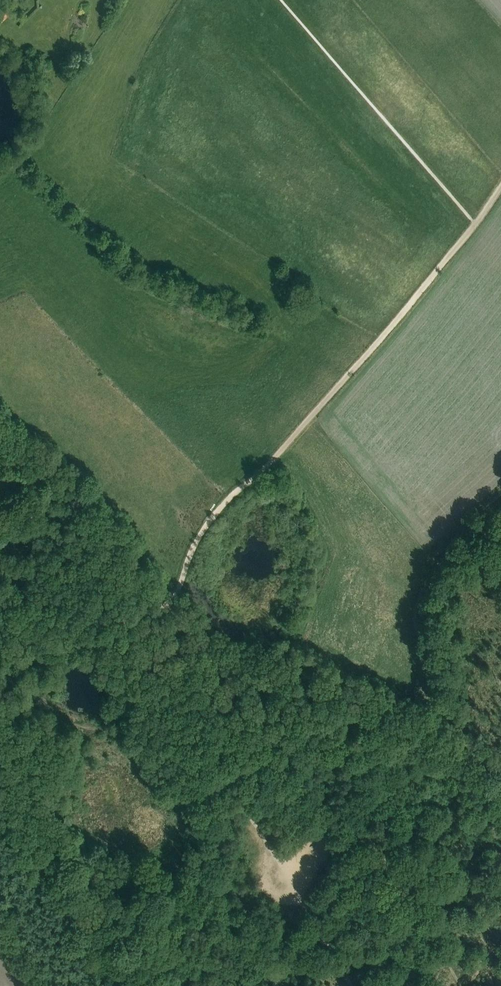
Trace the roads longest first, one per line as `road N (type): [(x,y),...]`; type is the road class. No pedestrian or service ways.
road 1 (track): [(275,458),(475,223)]
road 2 (track): [(0,806),(137,985)]
road 3 (track): [(275,458),(210,519),(169,605)]

